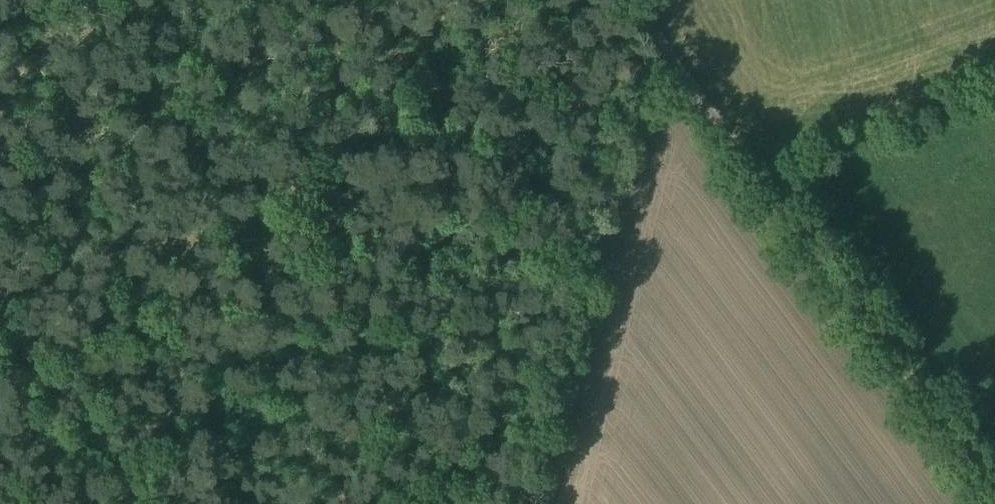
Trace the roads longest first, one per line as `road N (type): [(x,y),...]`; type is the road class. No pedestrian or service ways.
road 1 (track): [(994,484),(798,247),(663,68),(635,0)]
road 2 (unclassified): [(182,503),(0,294)]

